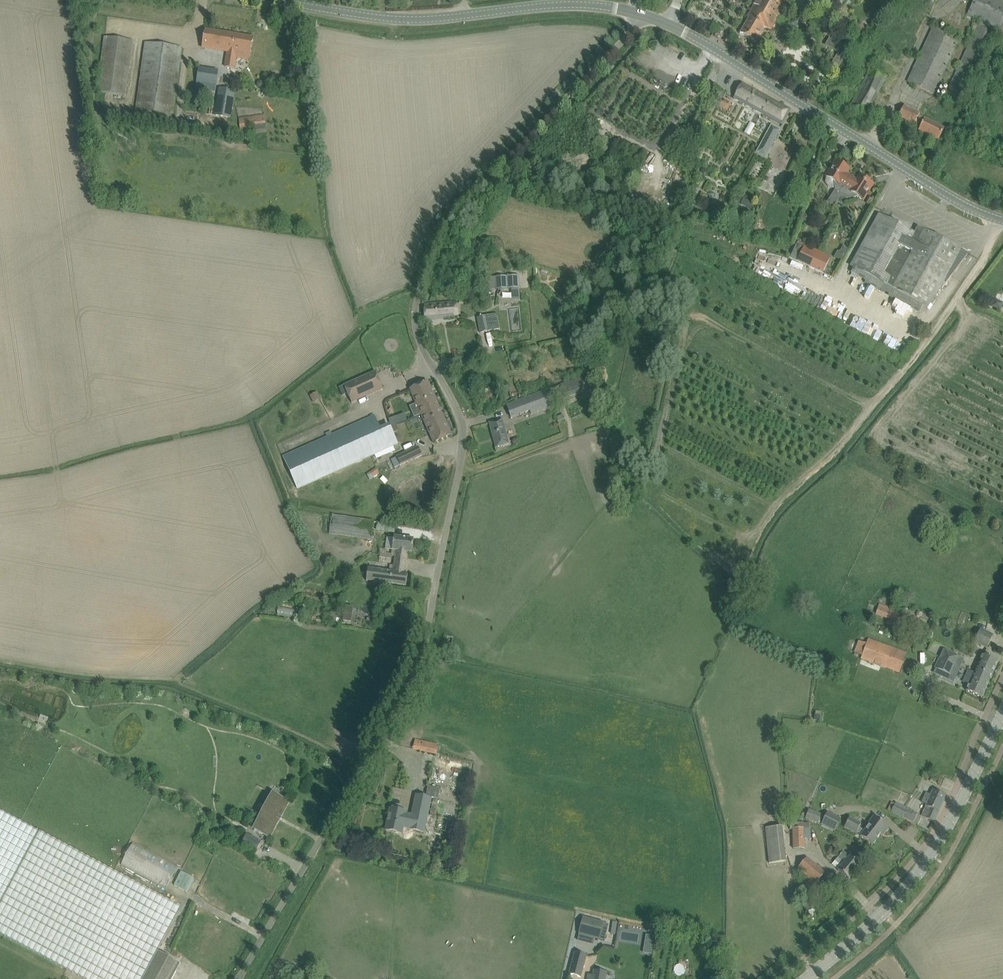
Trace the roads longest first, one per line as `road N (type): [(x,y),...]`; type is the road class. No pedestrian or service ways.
road 1 (unclassified): [(241,978),(399,718),(423,654),(466,456),(416,327),(414,304),(435,244),(646,16)]
road 2 (tertiary): [(646,16),(554,8),(403,21),(252,0)]
road 3 (tertiary): [(1002,218),(969,206),(667,25)]
road 4 (secondary): [(808,978),(896,907),(937,858),(1002,721)]

